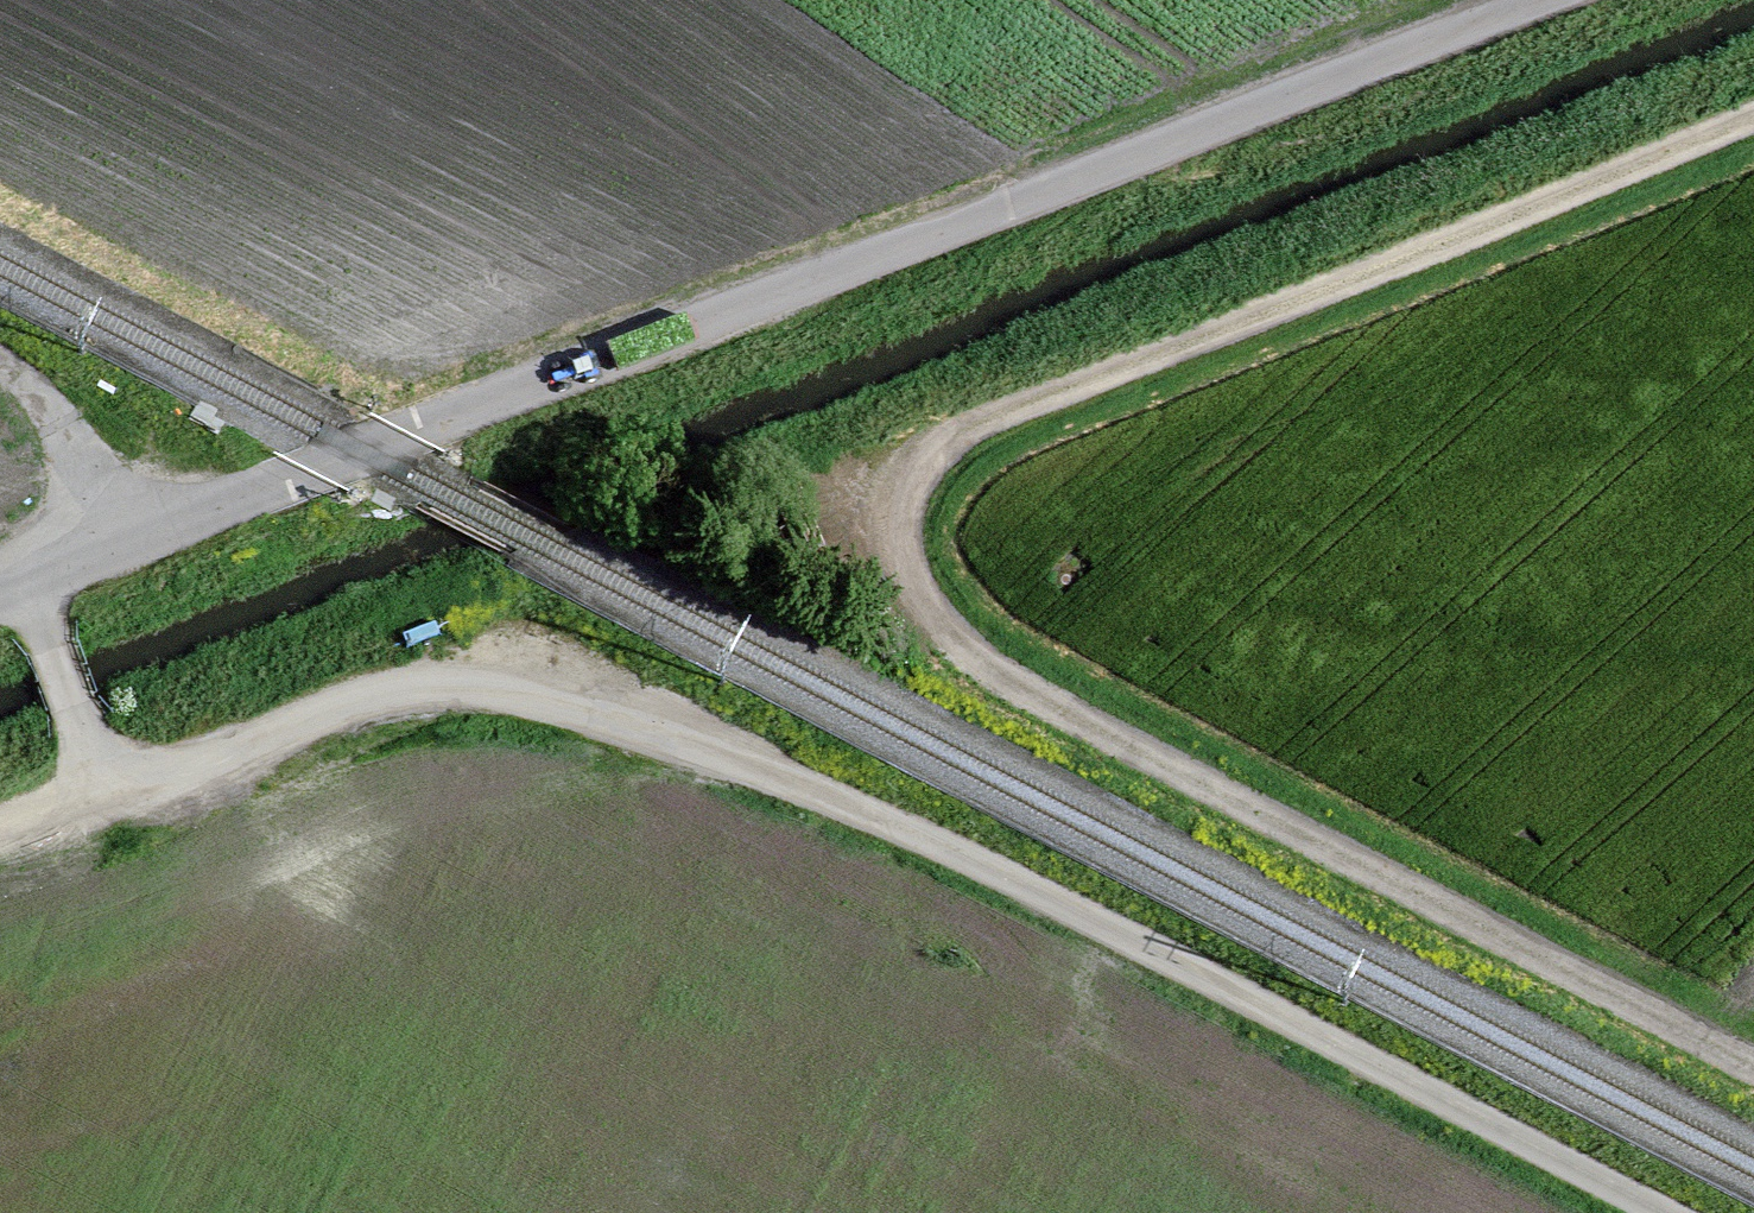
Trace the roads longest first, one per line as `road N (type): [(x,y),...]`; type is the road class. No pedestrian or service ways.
road 1 (track): [(1753,1079),(913,638),(897,535),(920,483),(1153,349),(1753,105)]
road 2 (track): [(1623,1212),(765,766),(530,691),(386,689),(108,783)]
road 3 (unclassified): [(1457,0),(424,428),(154,520),(18,580)]
road 4 (track): [(154,520),(0,363)]
road 5 (unclassified): [(96,761),(18,580)]

